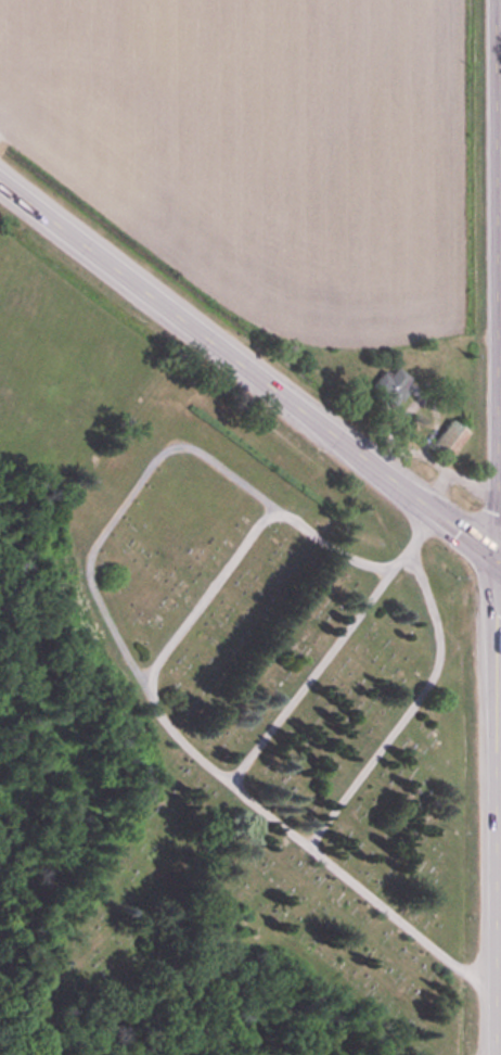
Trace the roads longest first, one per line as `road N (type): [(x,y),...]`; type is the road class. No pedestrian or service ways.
road 1 (primary): [(500,565),(0,181)]
road 2 (residential): [(497,562),(497,0)]
road 3 (secondary): [(496,1054),(497,562)]

